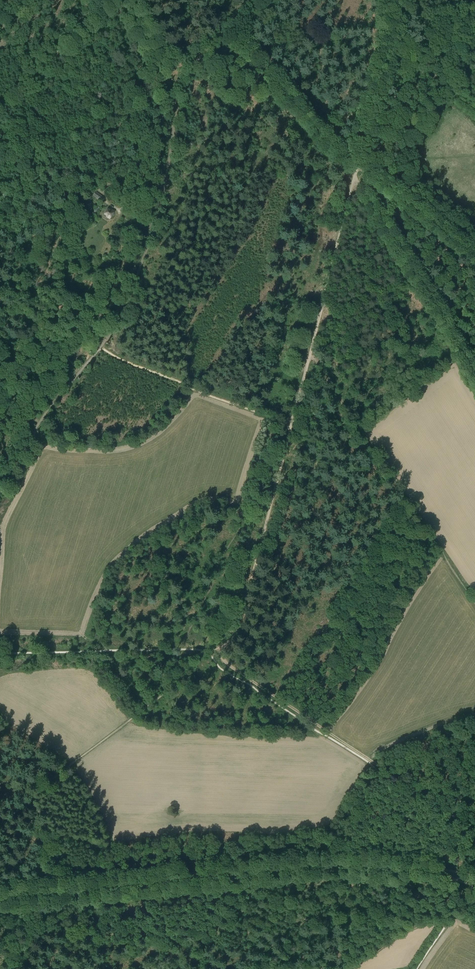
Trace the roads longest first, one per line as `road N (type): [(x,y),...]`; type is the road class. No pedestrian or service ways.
road 1 (tertiary): [(474,881),(331,866),(0,899)]
road 2 (track): [(202,652),(466,824),(474,838)]
road 3 (track): [(399,0),(357,166)]

